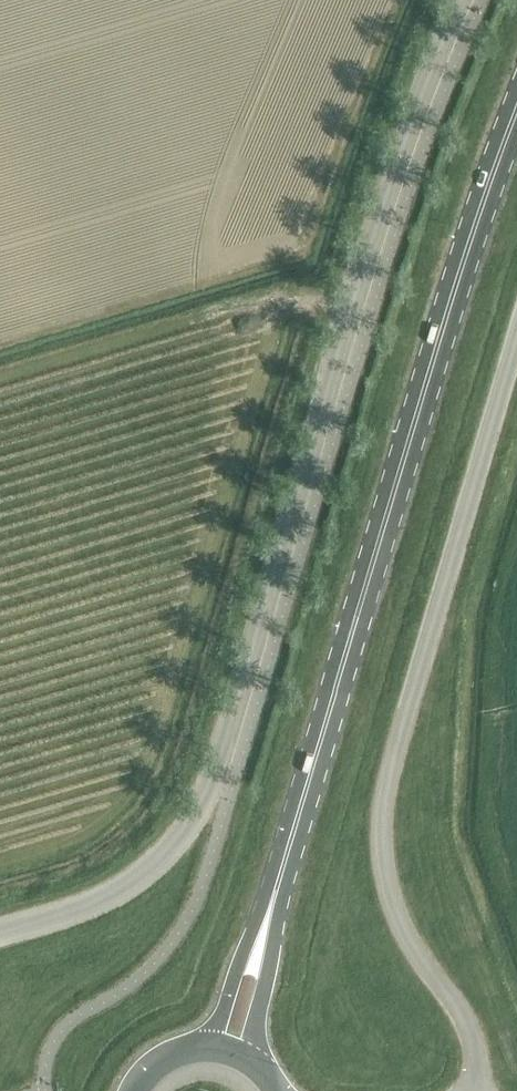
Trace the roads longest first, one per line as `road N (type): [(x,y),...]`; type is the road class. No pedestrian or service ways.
road 1 (unclassified): [(458,0),(396,159),(195,814),(131,884),(0,933)]
road 2 (primary): [(516,115),(282,867)]
road 3 (unclassified): [(516,349),(382,817),(382,867),(397,913),(468,1025),(478,1090)]
road 4 (primary): [(256,1068),(282,867)]
road 5 (primary): [(282,867),(205,1049)]

